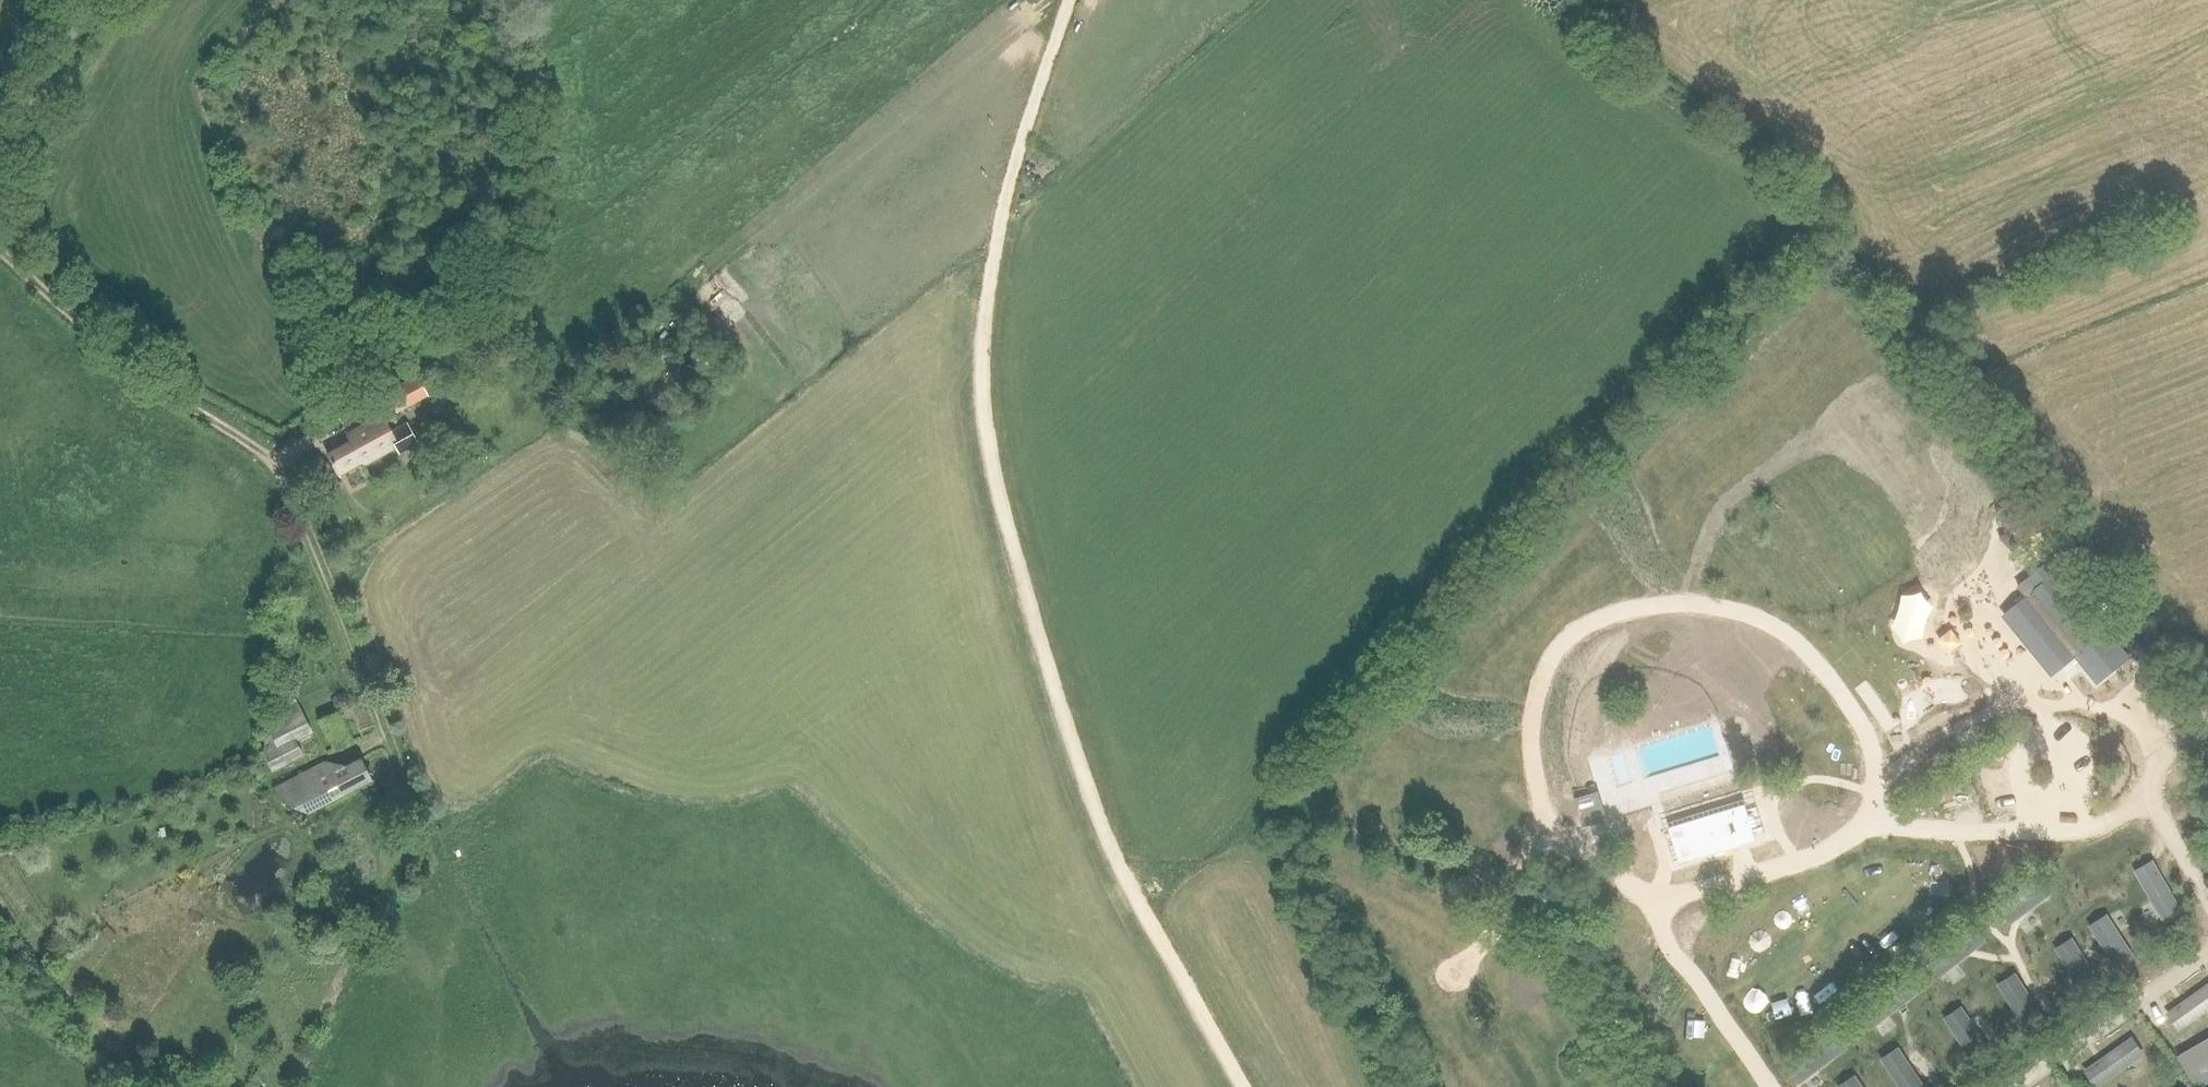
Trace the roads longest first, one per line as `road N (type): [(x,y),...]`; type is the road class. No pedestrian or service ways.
road 1 (track): [(1247,1086),(1120,865),(1073,746),(995,469),(983,383),(998,201),(1070,0)]
road 2 (track): [(0,243),(261,441),(291,475),(396,737)]
road 3 (track): [(1028,0),(692,301)]
road 4 (unclassified): [(0,153),(91,0)]

